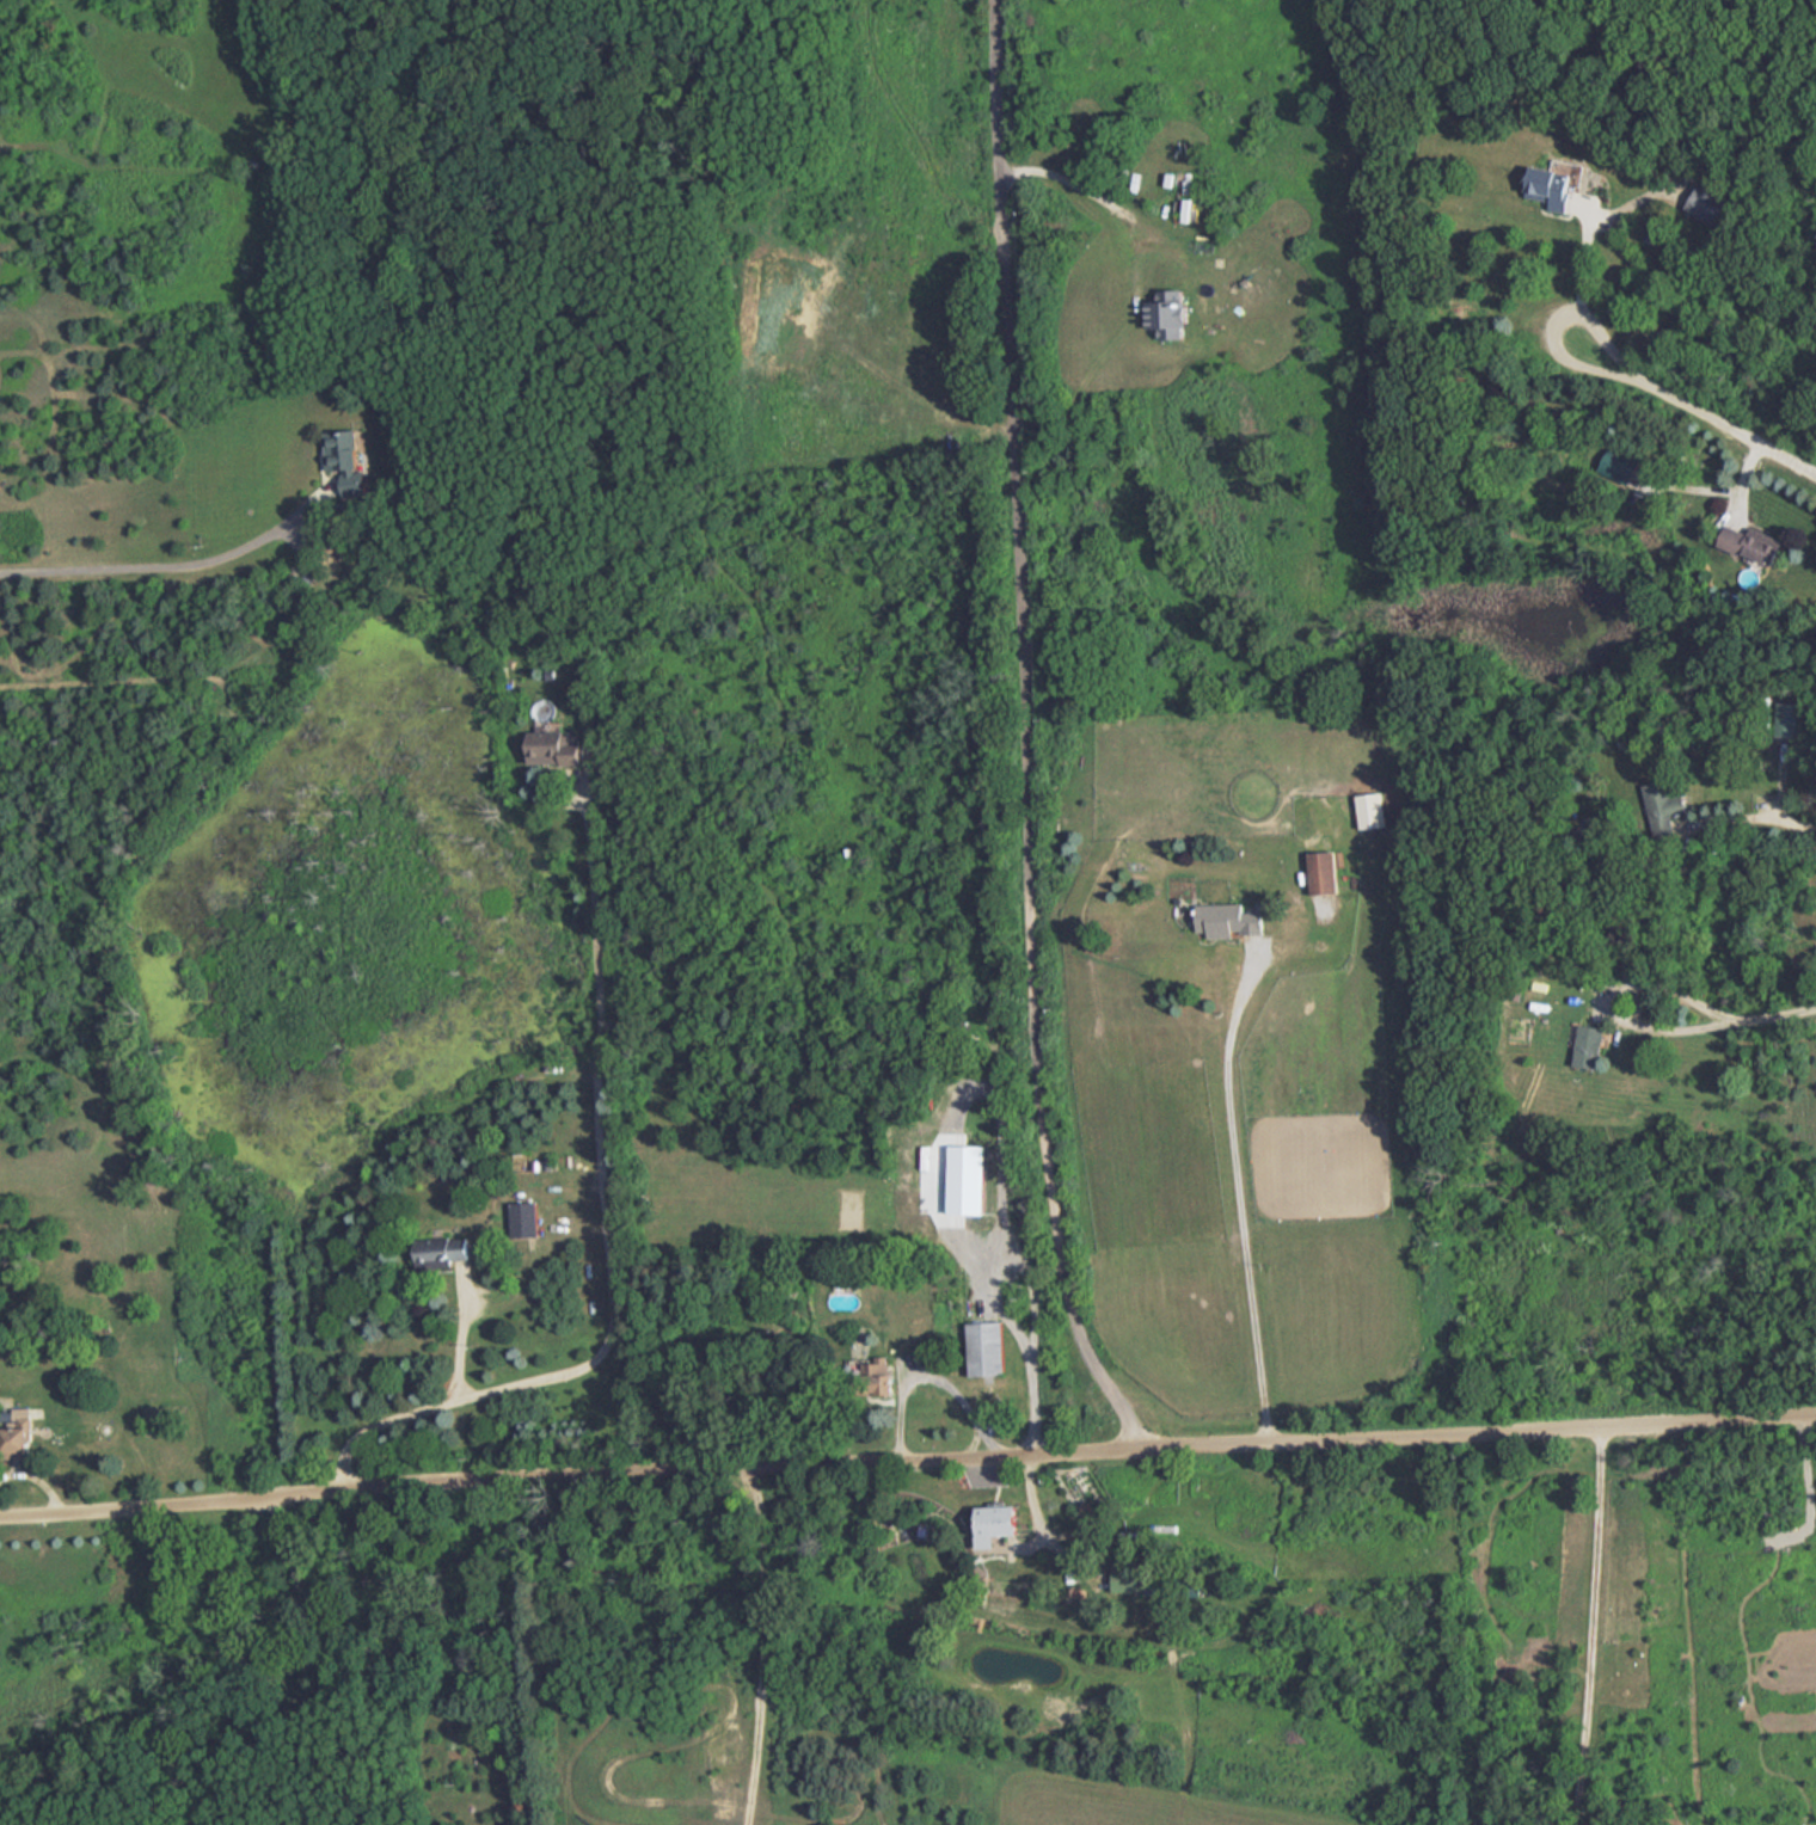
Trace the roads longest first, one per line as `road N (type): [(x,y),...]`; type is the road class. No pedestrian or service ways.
road 1 (residential): [(0,1508),(1815,1416)]
road 2 (residential): [(1146,1444),(1087,1345),(1061,1243),(1036,1003),(1019,471)]
road 3 (residential): [(1815,476),(1577,336)]

